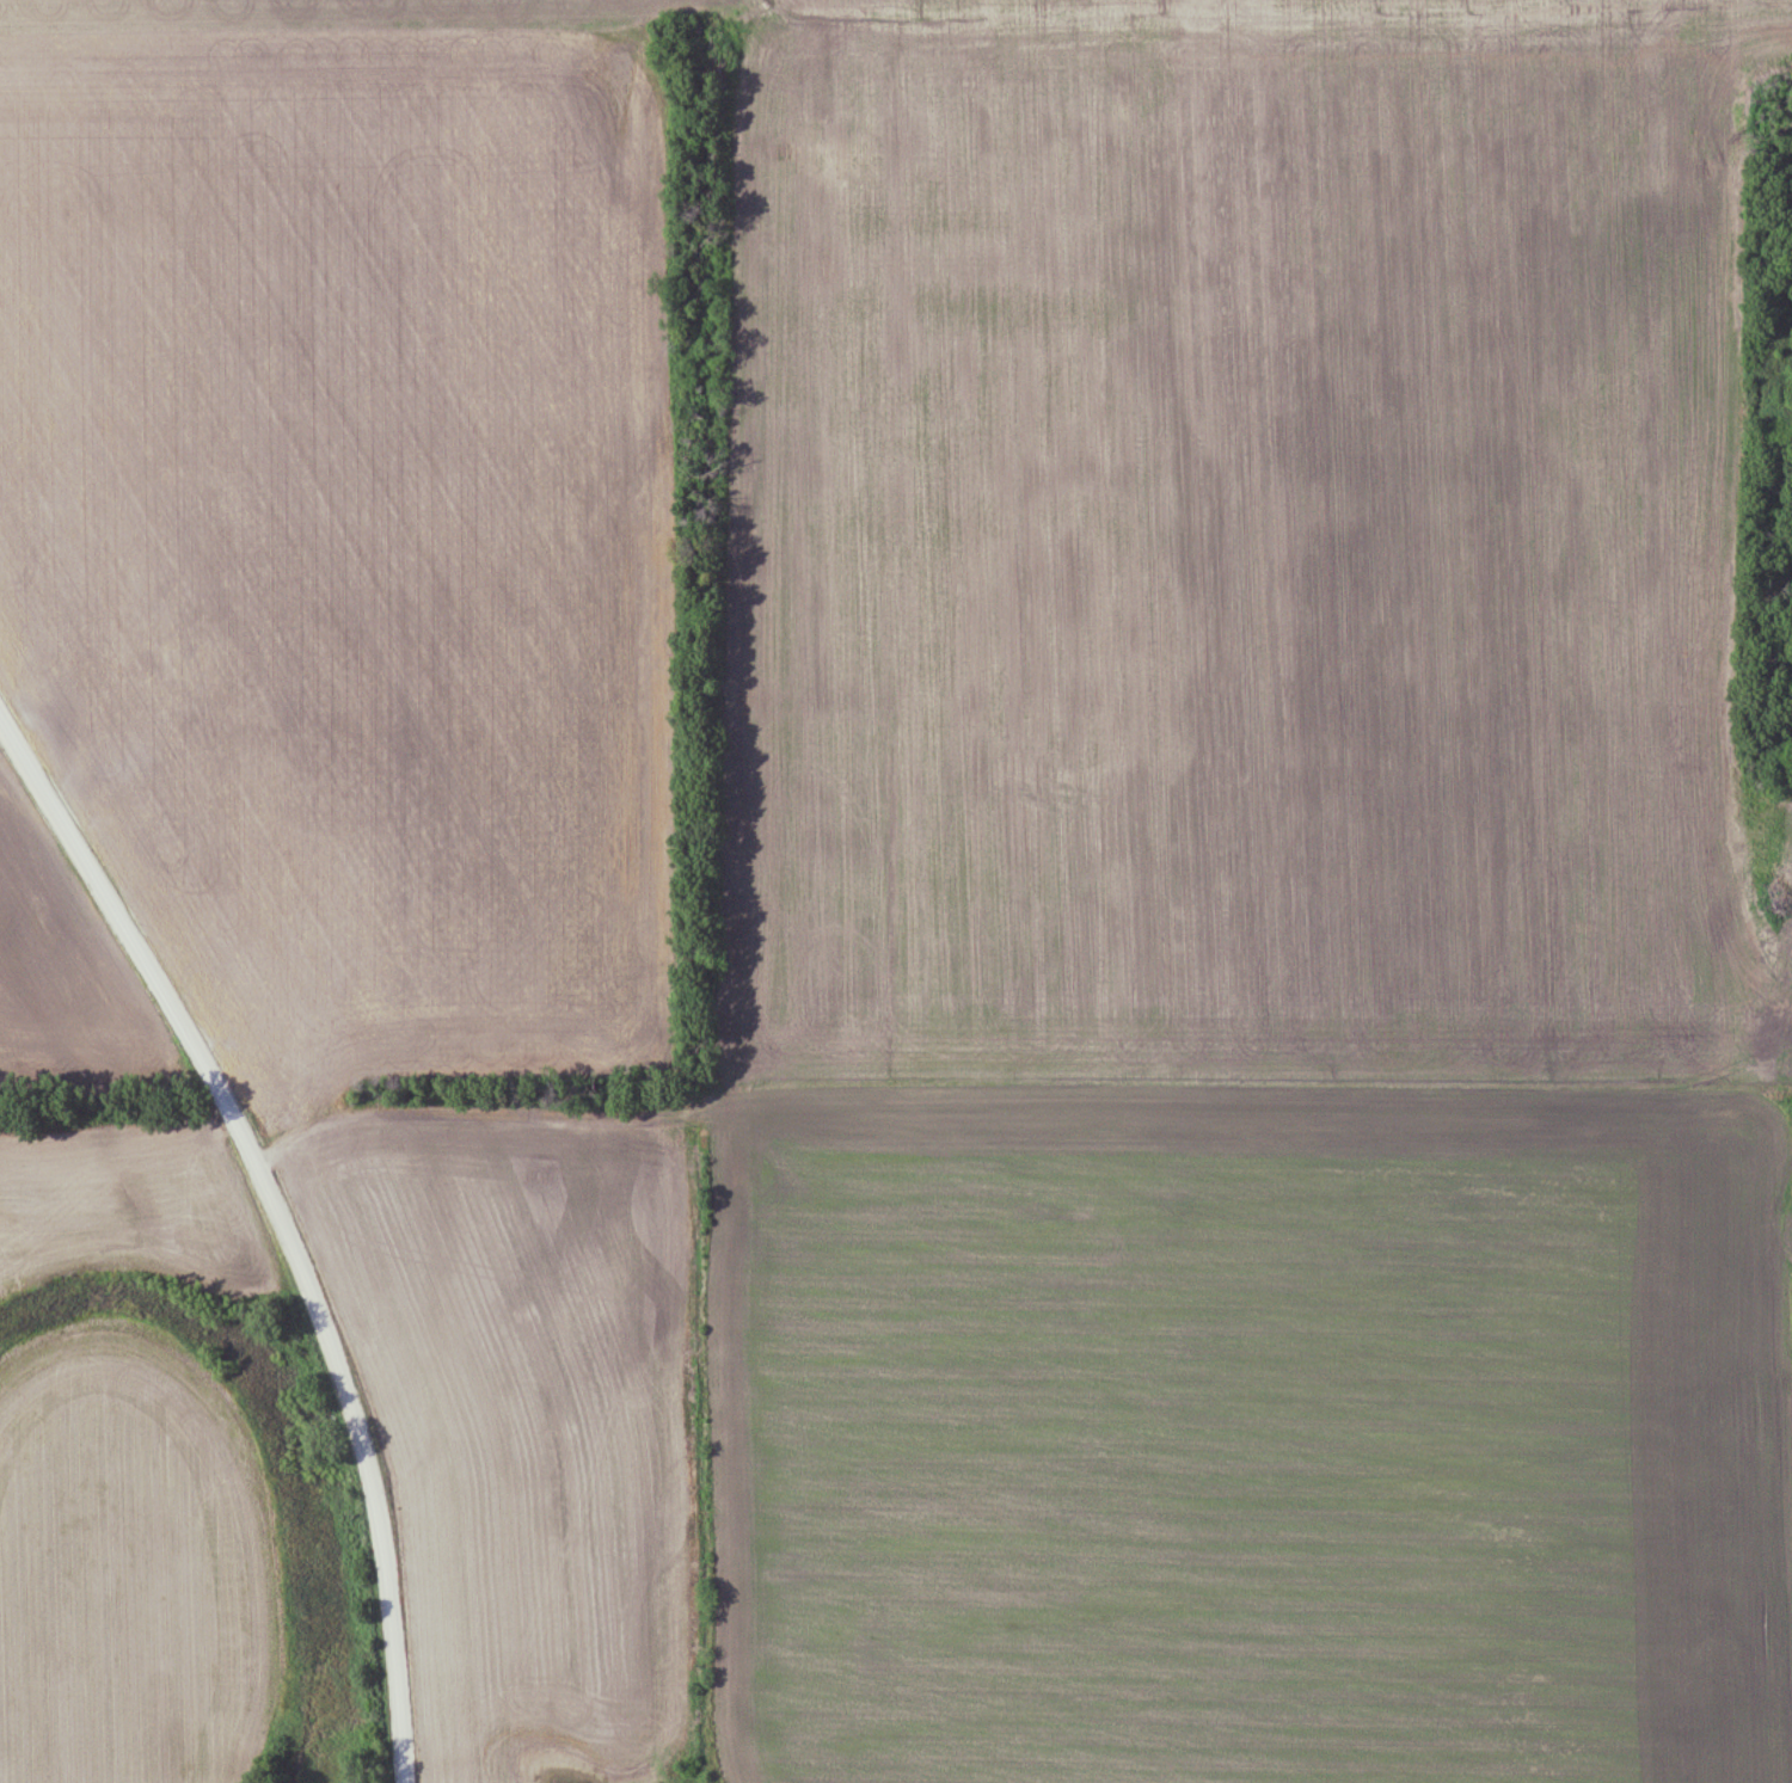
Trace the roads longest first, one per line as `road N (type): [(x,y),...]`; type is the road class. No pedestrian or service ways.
road 1 (residential): [(403,1782),(380,1514),(355,1403),(205,1064),(0,715)]

